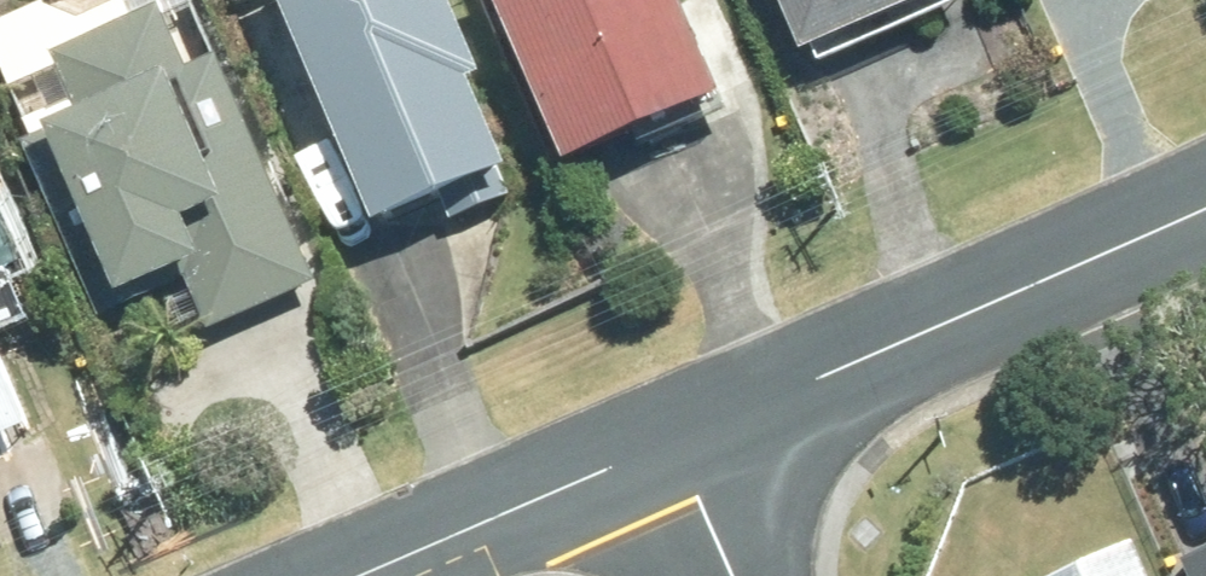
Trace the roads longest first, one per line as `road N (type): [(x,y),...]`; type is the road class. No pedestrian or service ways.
road 1 (secondary): [(677,441),(1205,204)]
road 2 (secondary): [(364,575),(677,441)]
road 3 (residential): [(677,441),(734,575)]

